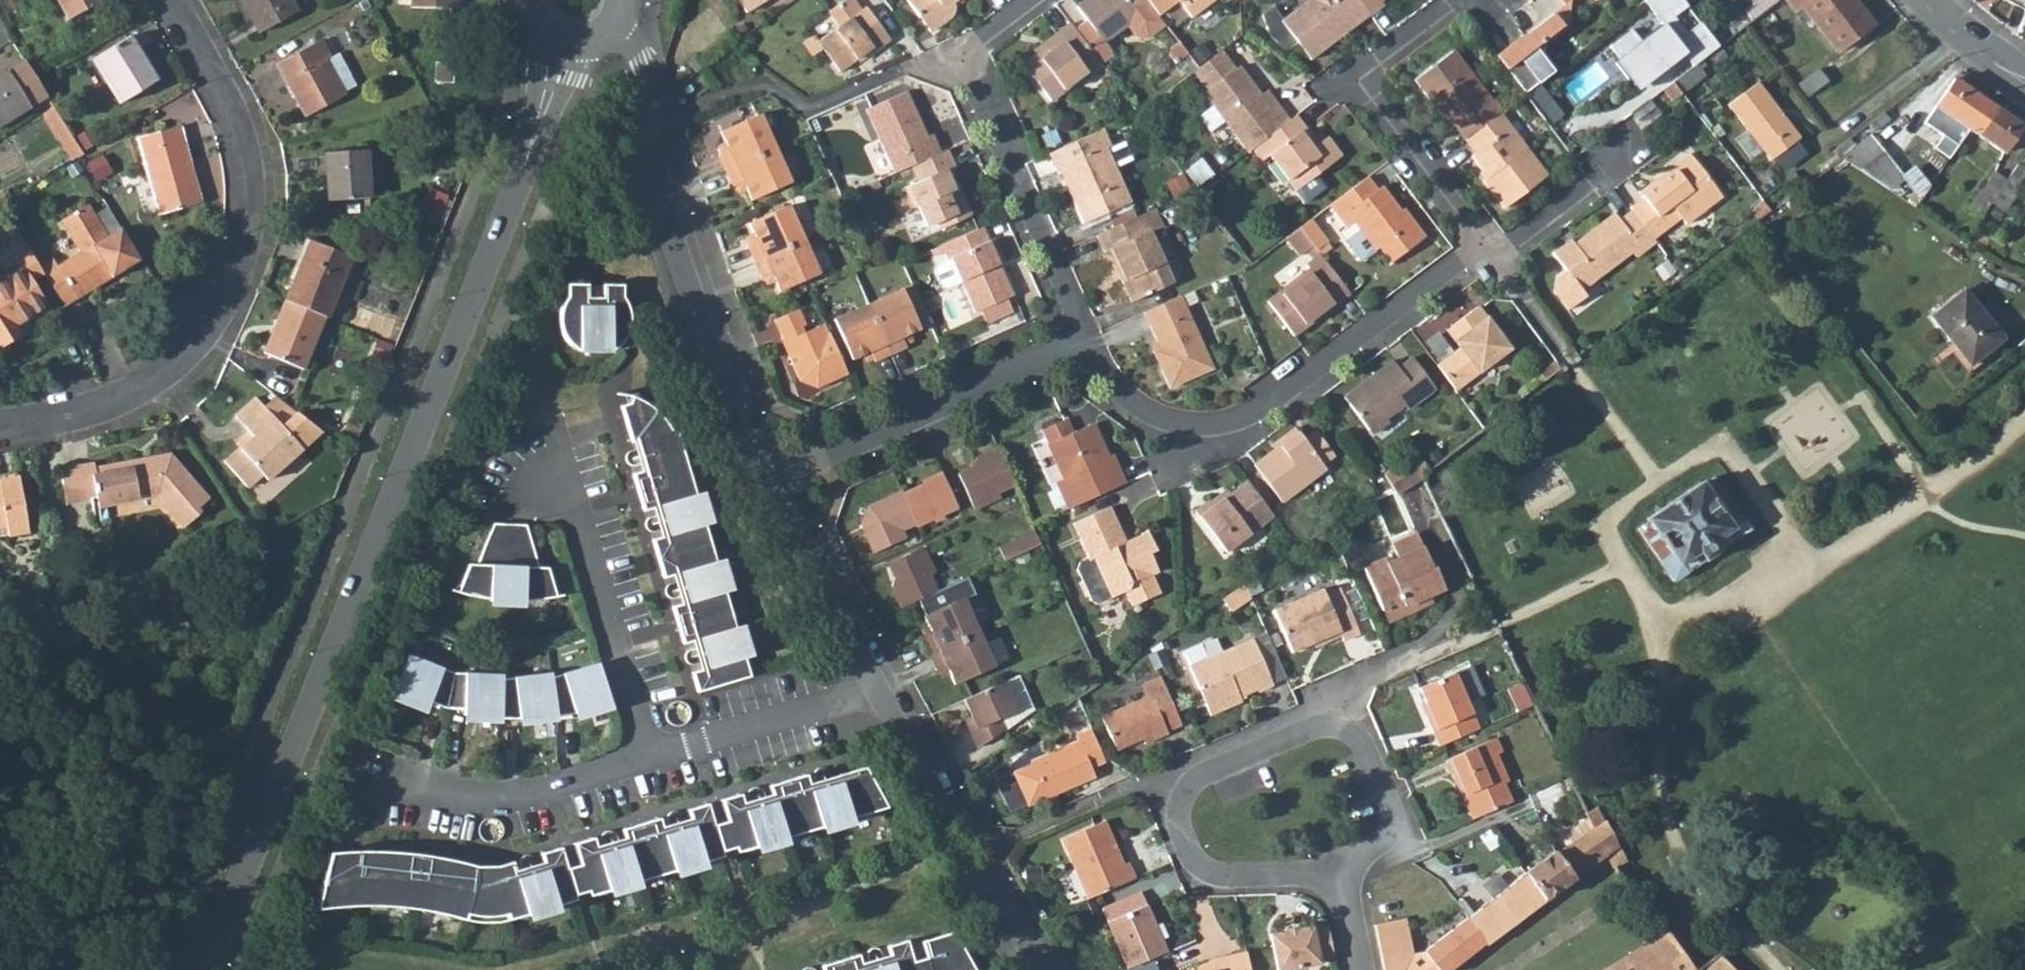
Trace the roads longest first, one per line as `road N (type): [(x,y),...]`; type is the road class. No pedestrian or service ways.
road 1 (tertiary): [(204,969),(511,198),(561,40)]
road 2 (residential): [(0,432),(117,410),(187,362),(240,281),(249,199),(244,147),(169,0)]
road 3 (residential): [(1339,876),(1220,873),(1202,866),(1177,820),(1185,784),(1320,722),(1340,722),(1360,737),(1392,808),(1380,841),(1360,855)]
road 4 (residential): [(1086,338),(1104,371),(1141,408),(1215,424),(1255,411),(1460,262),(1488,252)]
road 5 (residential): [(769,483),(652,168),(651,107),(640,64),(616,22)]
road 6 (residential): [(1086,338),(970,82),(968,59),(978,39),(1032,0)]
road 7 (residential): [(769,483),(1086,338)]
road 8 (residential): [(1457,0),(1360,80),(1488,252)]
road 9 (residential): [(652,756),(580,513),(546,480)]
road 10 (residential): [(397,778),(451,792),(511,794),(652,756)]
road 11 (residential): [(652,756),(874,683)]
road 12 (residential): [(874,683),(769,483)]
road 13 (residential): [(1488,252),(1514,243),(1589,186),(1623,147)]
road 14 (residential): [(941,795),(874,683)]
road 15 (residential): [(1928,0),(2024,77)]

